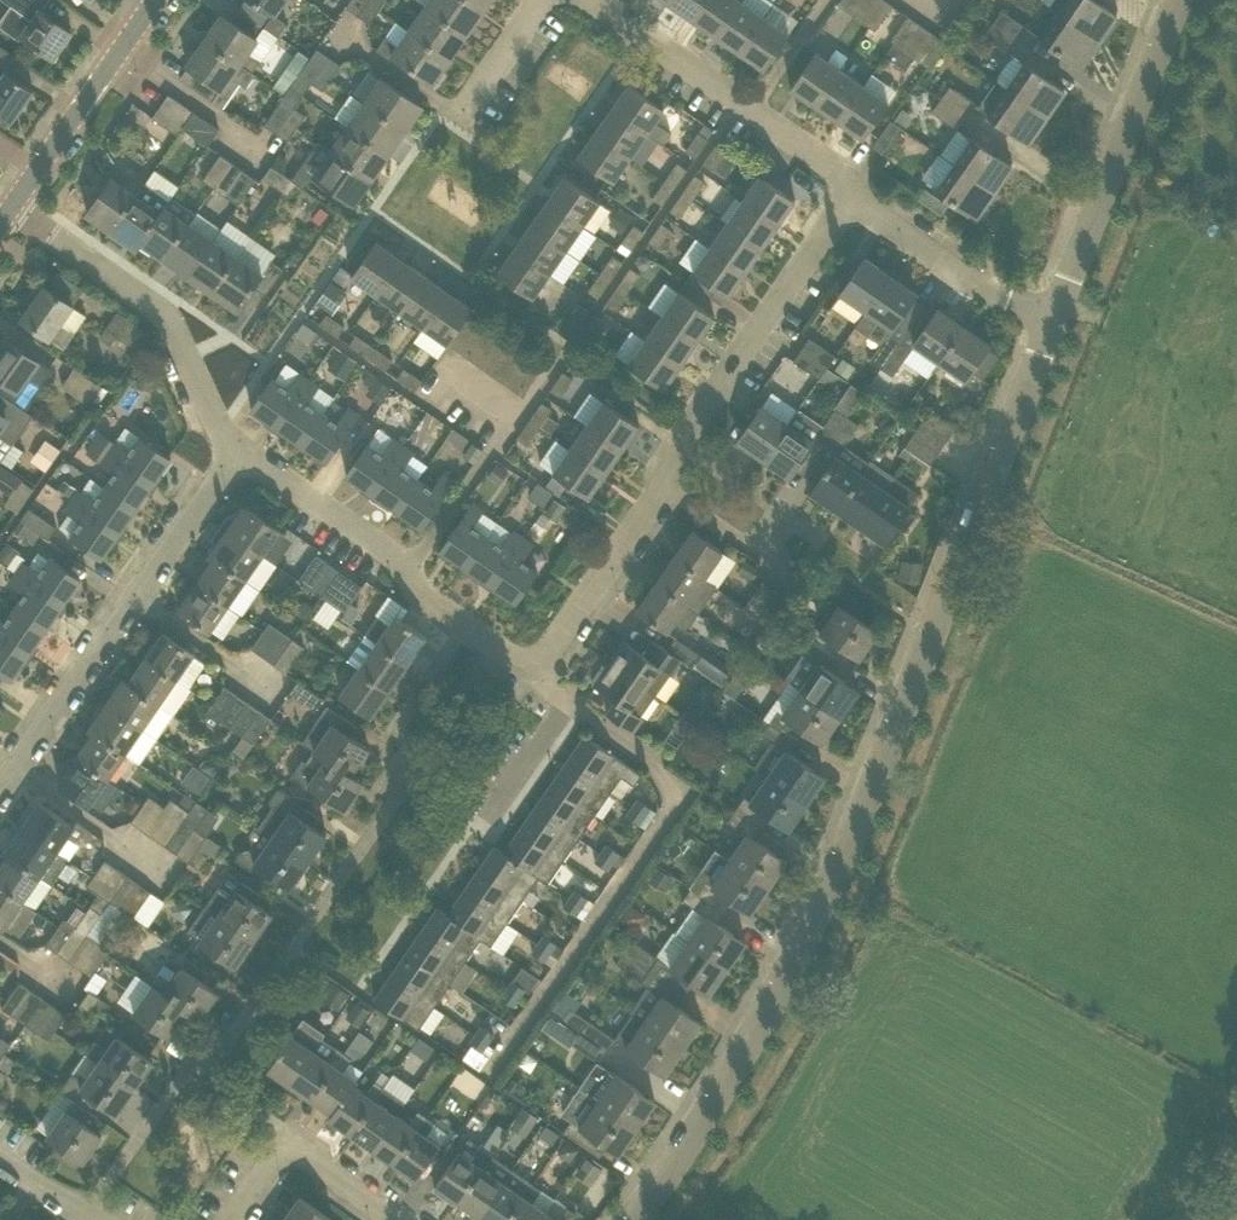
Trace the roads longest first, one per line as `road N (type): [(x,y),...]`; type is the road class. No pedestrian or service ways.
road 1 (residential): [(630,1219),(728,1084),(827,894),(1056,316)]
road 2 (residential): [(543,679),(655,530),(675,461),(857,192)]
road 3 (residential): [(500,1064),(668,824),(664,781),(566,700)]
road 4 (residential): [(0,793),(240,441)]
road 5 (residential): [(543,679),(279,480),(240,441)]
road 6 (residential): [(240,441),(183,319),(7,193)]
road 7 (residential): [(1056,316),(1178,0)]
road 8 (residential): [(857,192),(839,170),(592,0)]
road 9 (unclassified): [(7,193),(147,0)]
road 10 (residential): [(1056,316),(979,286),(878,217),(857,192)]
road 11 (residential): [(442,884),(566,700)]
road 12 (residential): [(401,1219),(313,1158),(287,1153),(232,1219)]
road 13 (residential): [(461,115),(542,0)]

